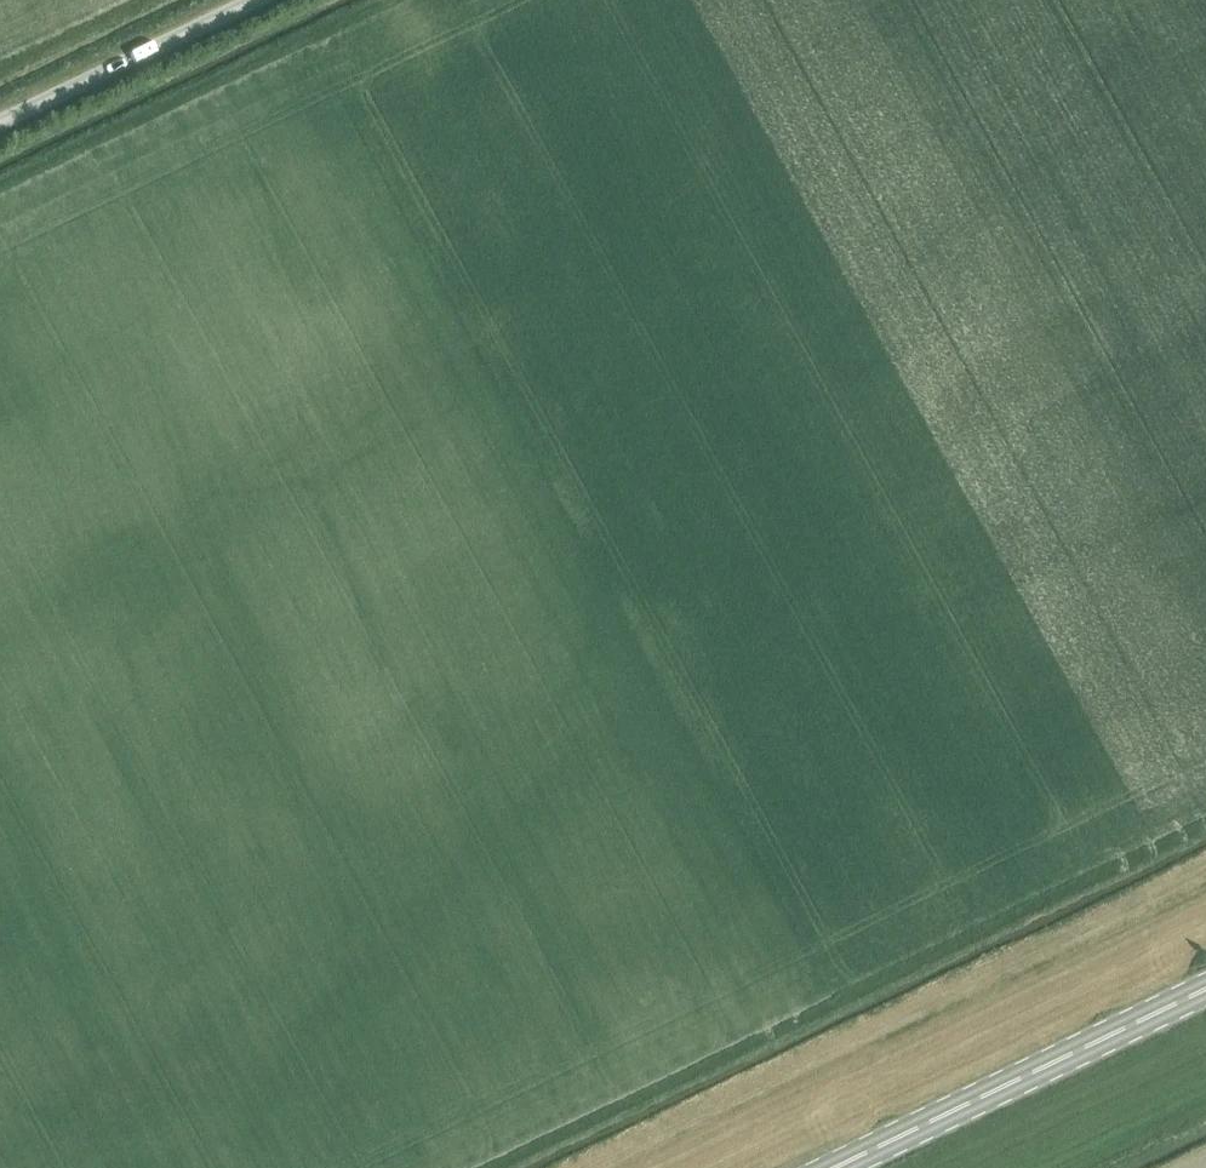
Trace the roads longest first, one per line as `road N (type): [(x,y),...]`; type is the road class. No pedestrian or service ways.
road 1 (secondary): [(840,1167),(1205,992)]
road 2 (unclassified): [(0,111),(233,0)]

